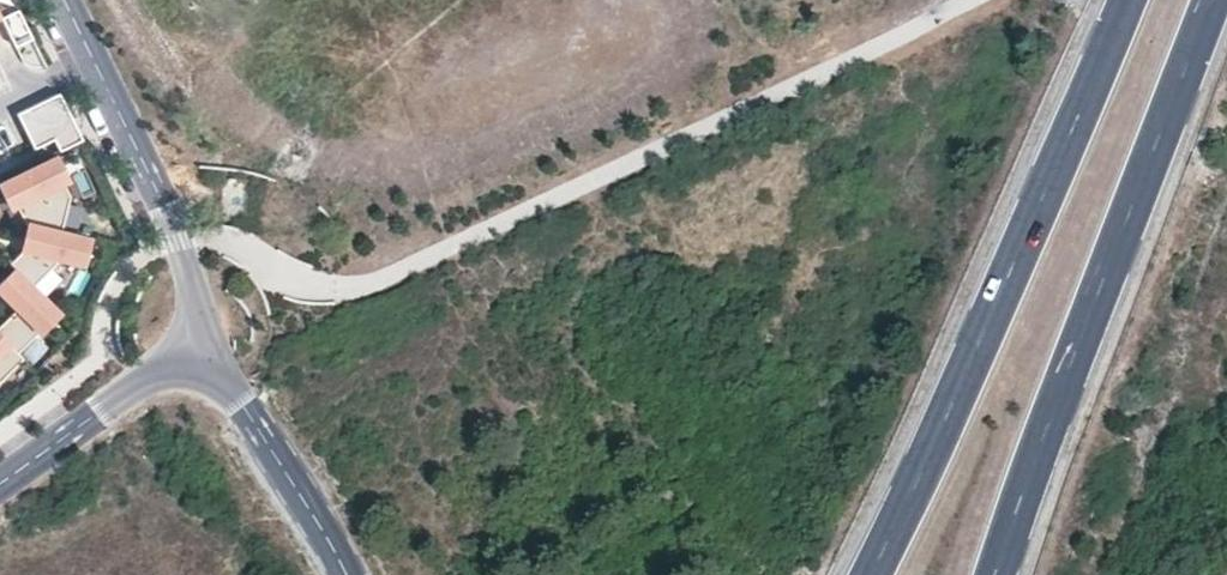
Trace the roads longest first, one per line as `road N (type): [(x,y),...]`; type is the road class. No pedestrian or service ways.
road 1 (primary): [(1127,0),(875,574)]
road 2 (primary): [(999,574),(1223,0)]
road 3 (residential): [(200,345),(179,241),(55,0)]
road 4 (tertiary): [(343,574),(318,520),(200,345)]
road 5 (residential): [(0,483),(200,345)]

